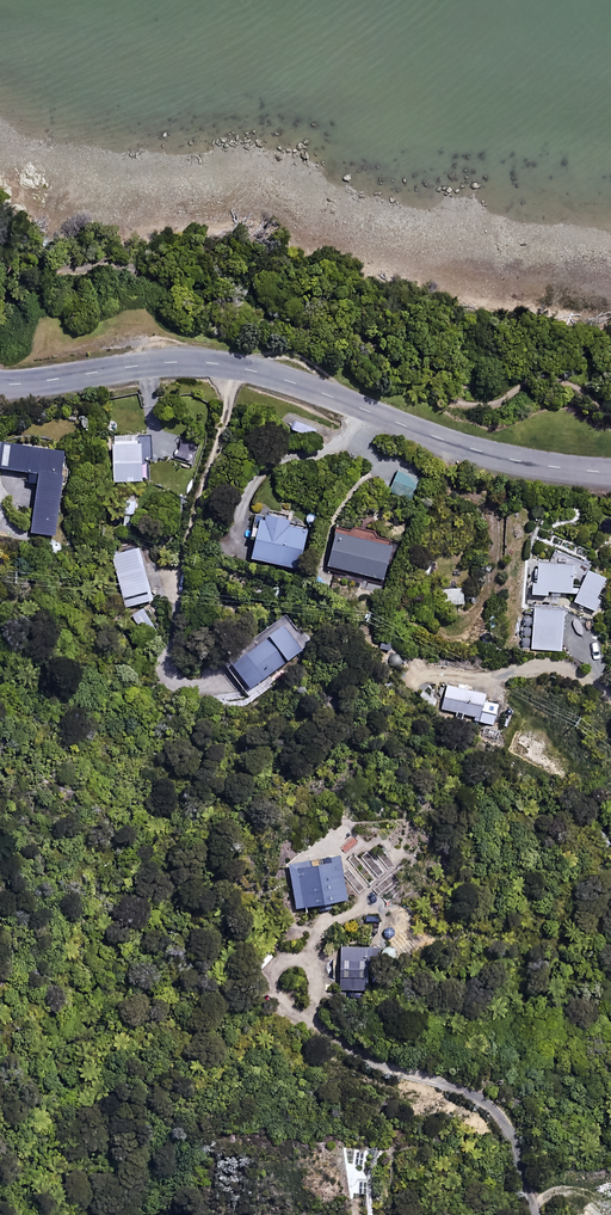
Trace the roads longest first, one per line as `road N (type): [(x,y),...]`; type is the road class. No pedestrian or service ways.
road 1 (tertiary): [(610,473),(484,453),(290,382),(219,365),(0,384)]

